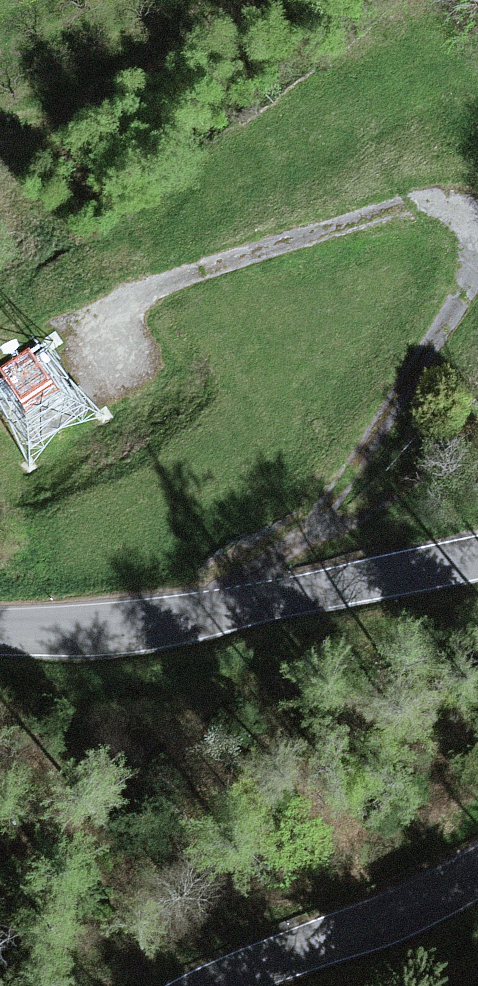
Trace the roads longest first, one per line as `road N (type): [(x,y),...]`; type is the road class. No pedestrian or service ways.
road 1 (tertiary): [(0,631),(162,617),(477,558)]
road 2 (track): [(477,226),(432,210),(351,225),(79,327)]
road 3 (track): [(278,596),(281,572),(477,293)]
road 4 (tertiary): [(477,870),(417,907),(221,985)]
road 5 (track): [(176,0),(100,60),(0,84)]

